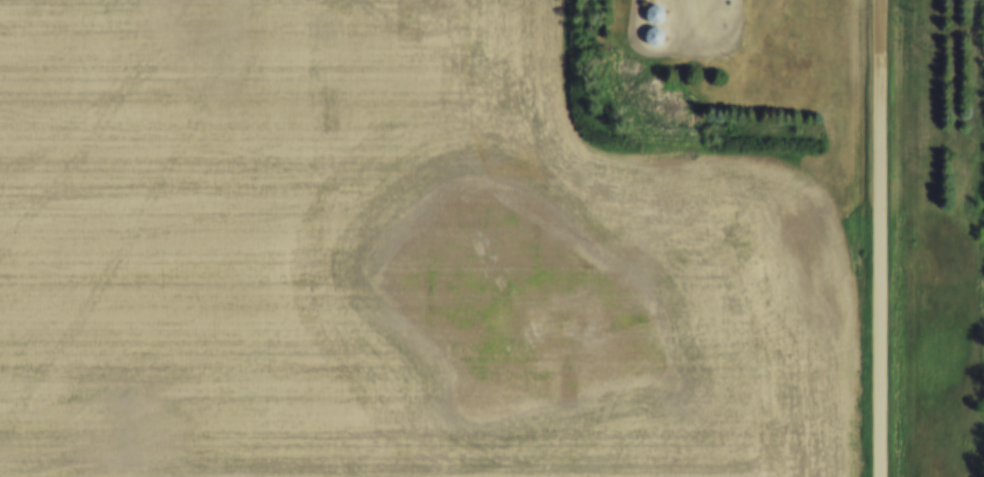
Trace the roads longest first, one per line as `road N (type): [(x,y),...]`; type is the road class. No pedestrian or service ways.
road 1 (residential): [(880,0),(879,476)]

